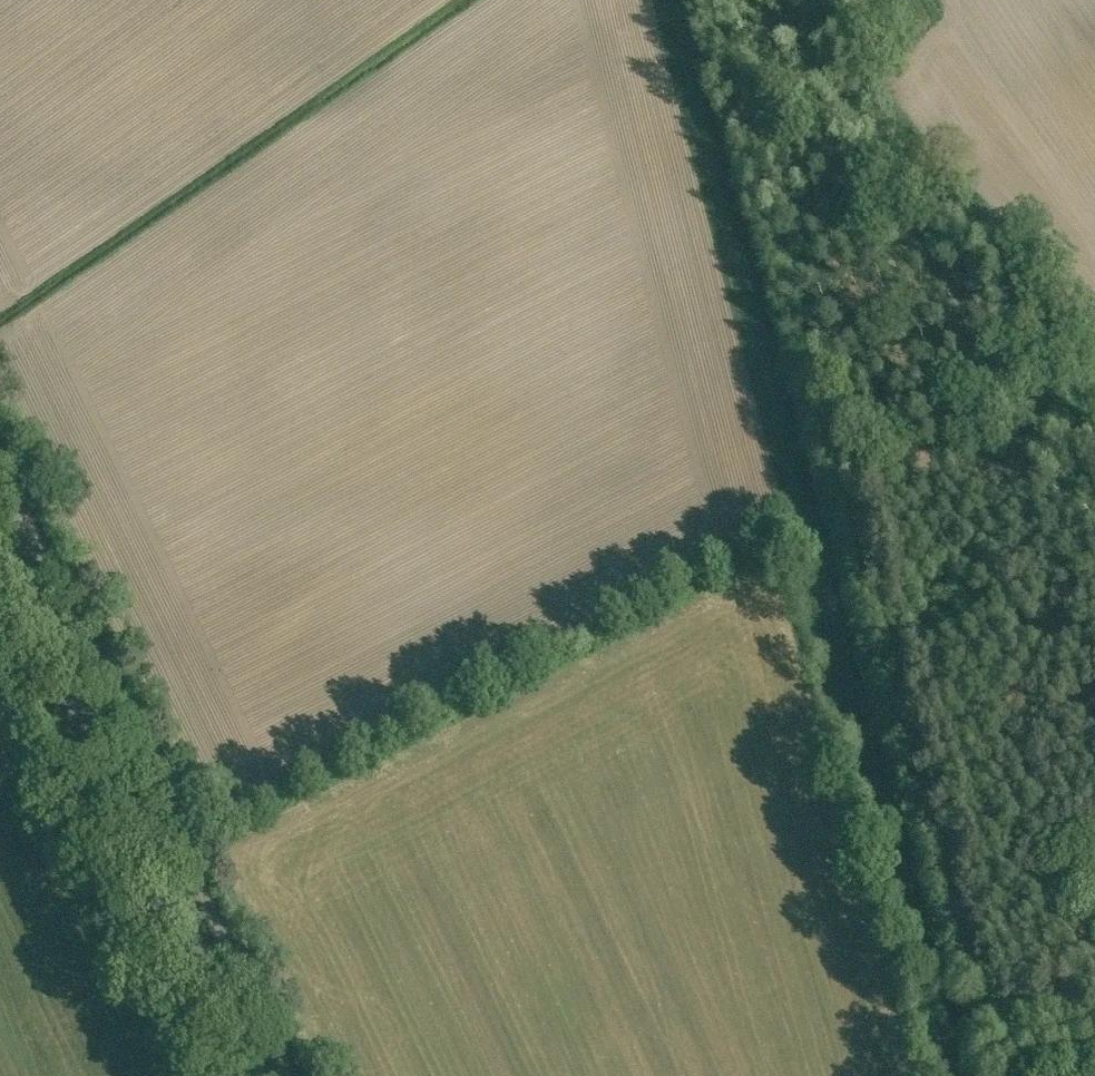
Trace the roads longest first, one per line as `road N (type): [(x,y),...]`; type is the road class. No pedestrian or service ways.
road 1 (secondary): [(256,1075),(0,538)]

